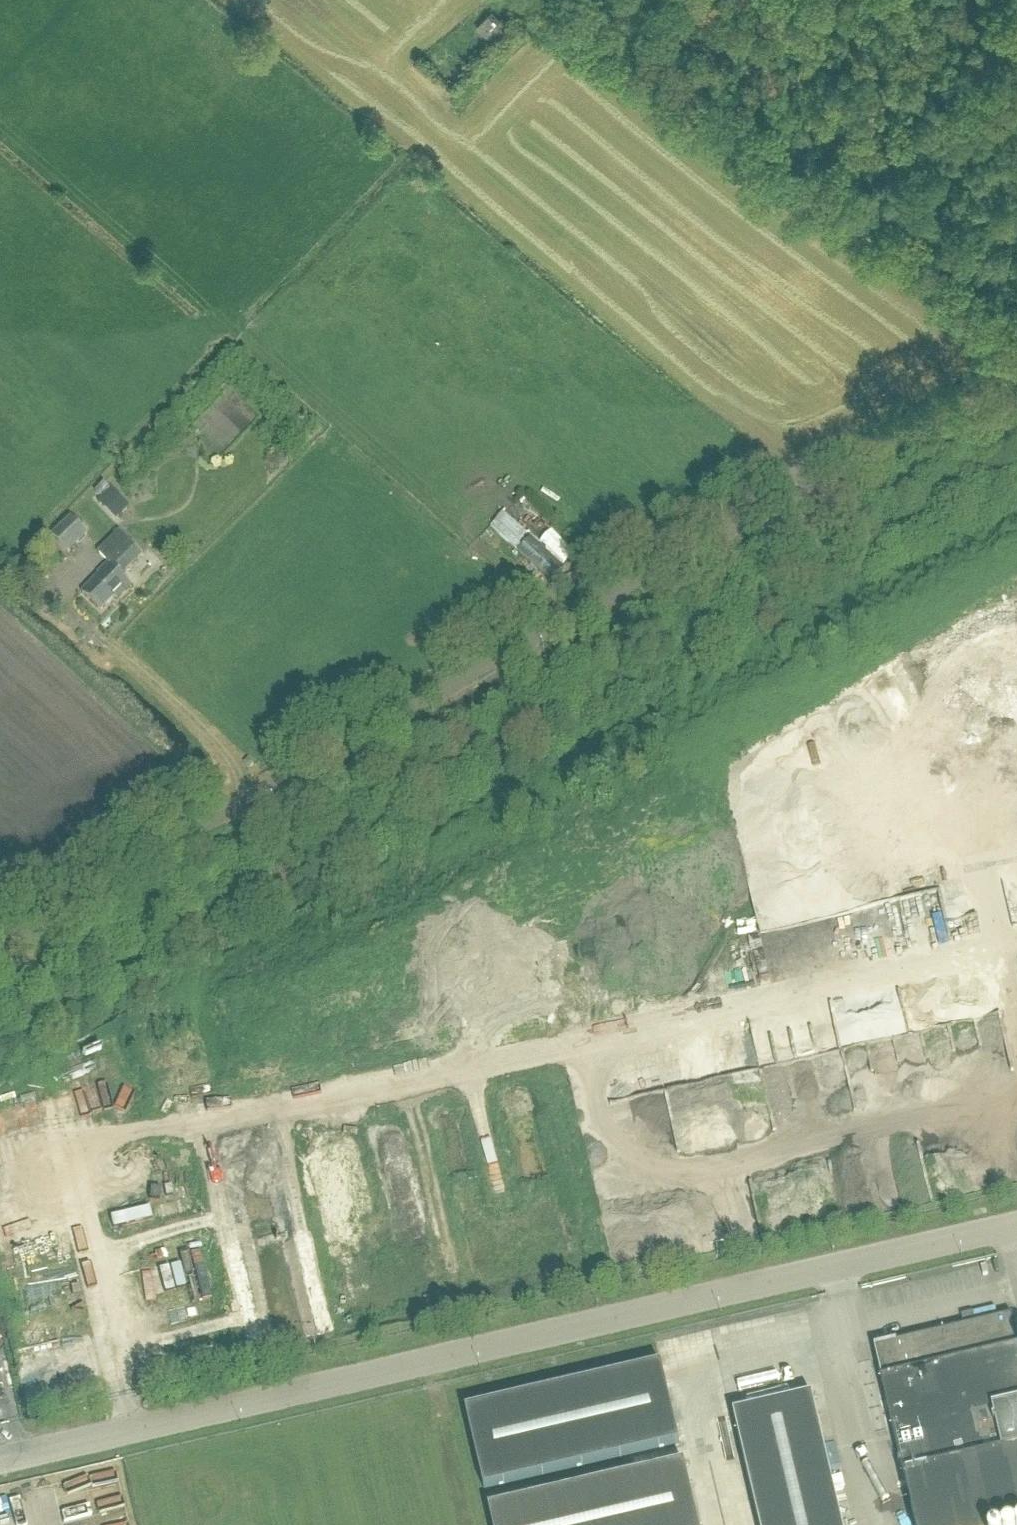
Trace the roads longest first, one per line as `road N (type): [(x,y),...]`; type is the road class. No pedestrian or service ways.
road 1 (unclassified): [(0,945),(1016,370)]
road 2 (unclassified): [(0,1465),(1016,1232)]
road 3 (track): [(1016,366),(570,0)]

